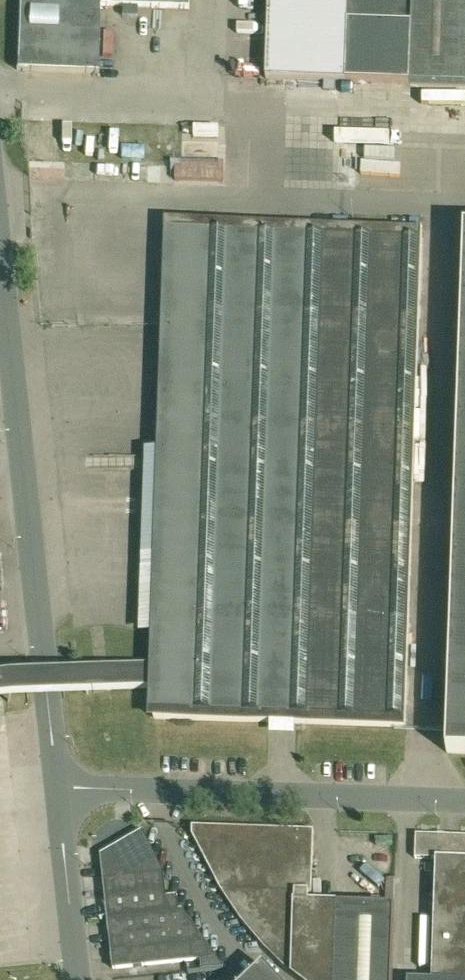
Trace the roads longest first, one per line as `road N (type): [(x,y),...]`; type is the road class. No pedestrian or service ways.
road 1 (unclassified): [(58,791),(0,260)]
road 2 (unclassified): [(464,802),(58,791)]
road 3 (unclassified): [(79,979),(58,791)]

